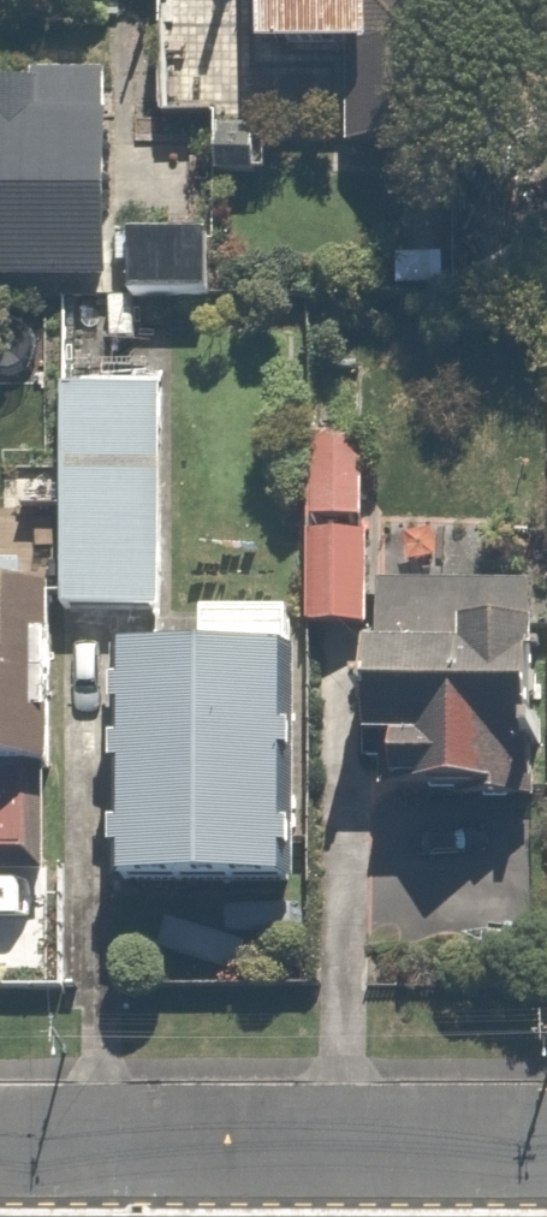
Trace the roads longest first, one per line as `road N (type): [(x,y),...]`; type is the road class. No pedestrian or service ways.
road 1 (residential): [(546,1132),(0,1135)]

